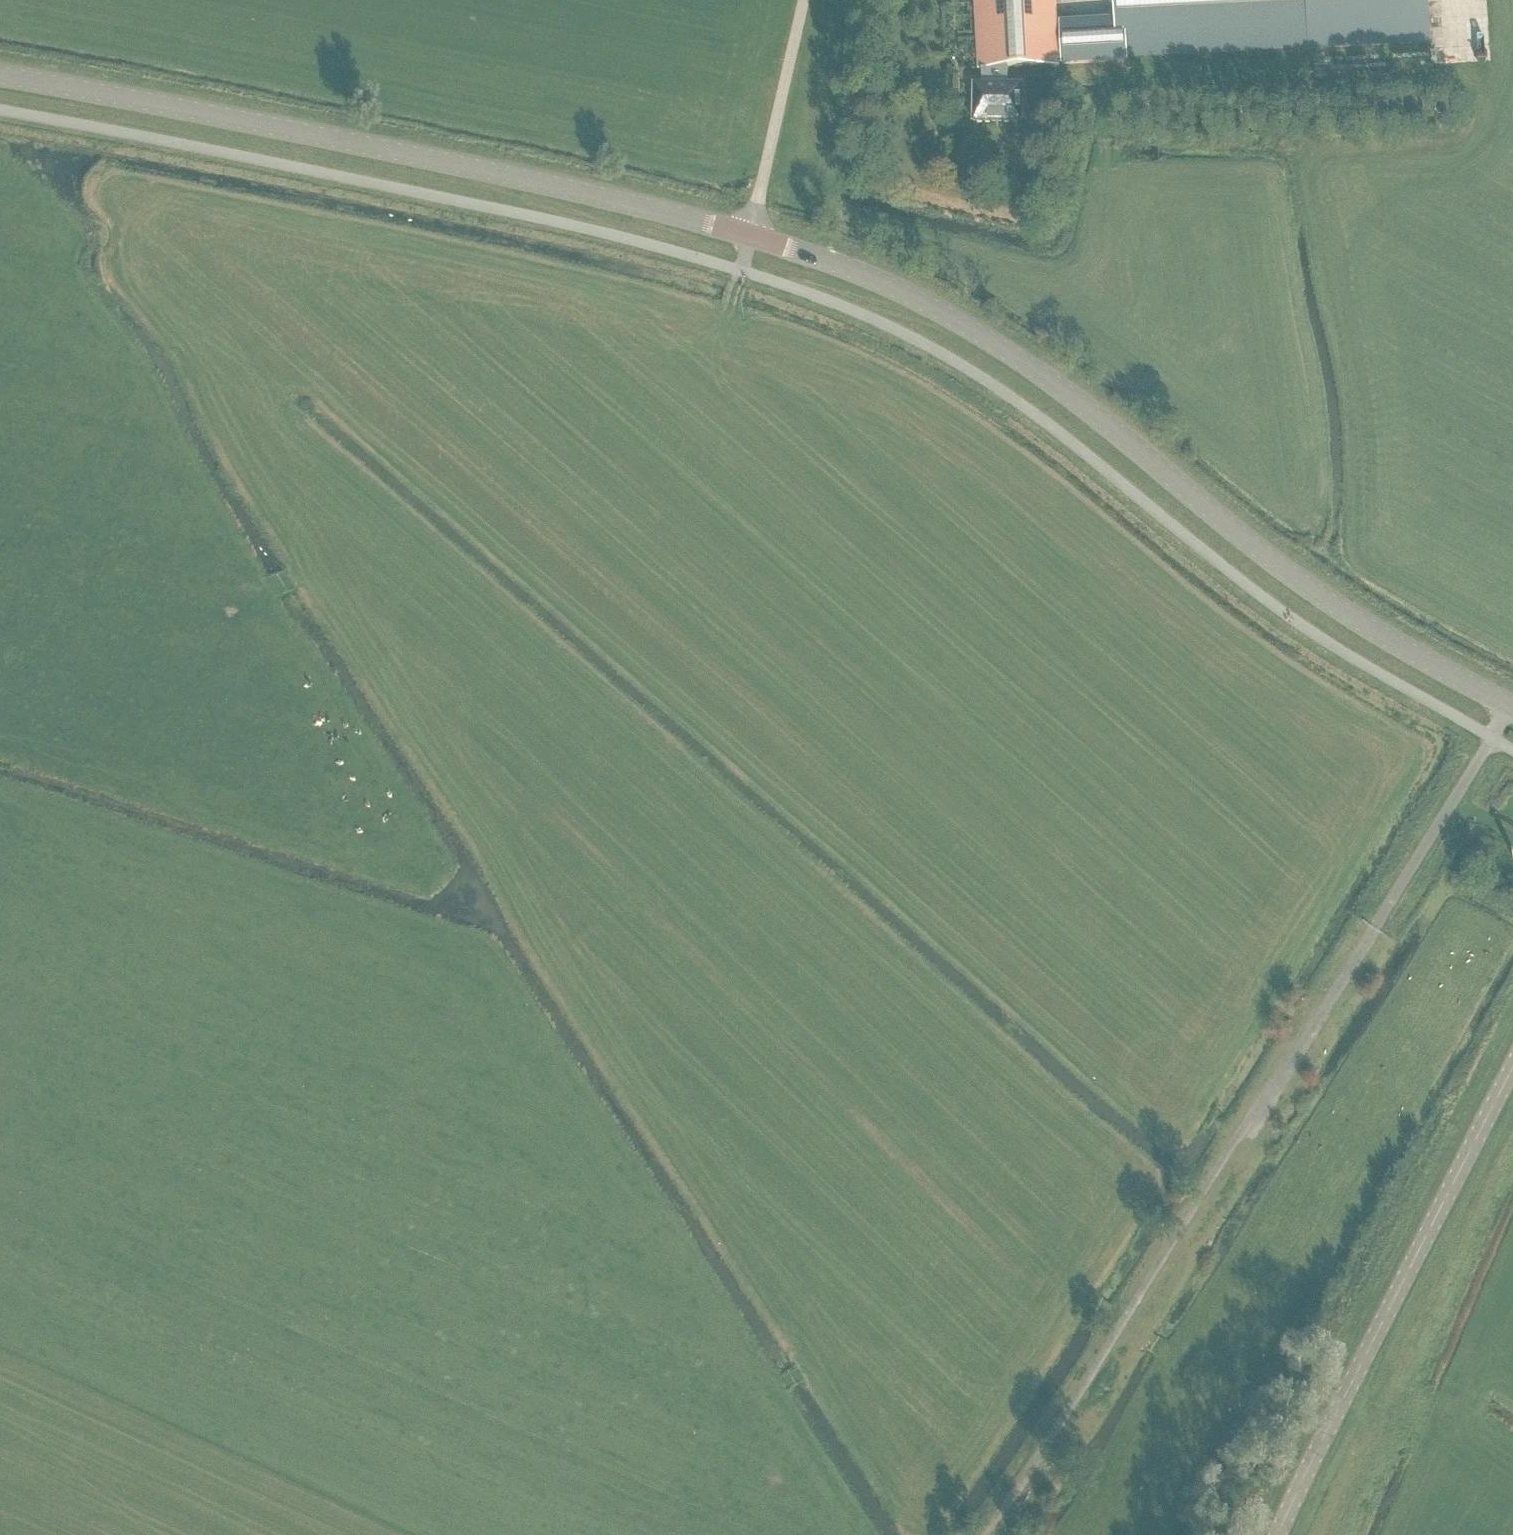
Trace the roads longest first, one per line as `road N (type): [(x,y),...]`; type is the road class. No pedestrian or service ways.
road 1 (tertiary): [(1512,706),(1338,607),(986,337),(855,269),(749,235)]
road 2 (tertiary): [(749,235),(444,161),(0,75)]
road 3 (tertiary): [(1277,1534),(1512,1065)]
road 4 (unclassified): [(749,235),(805,0)]

